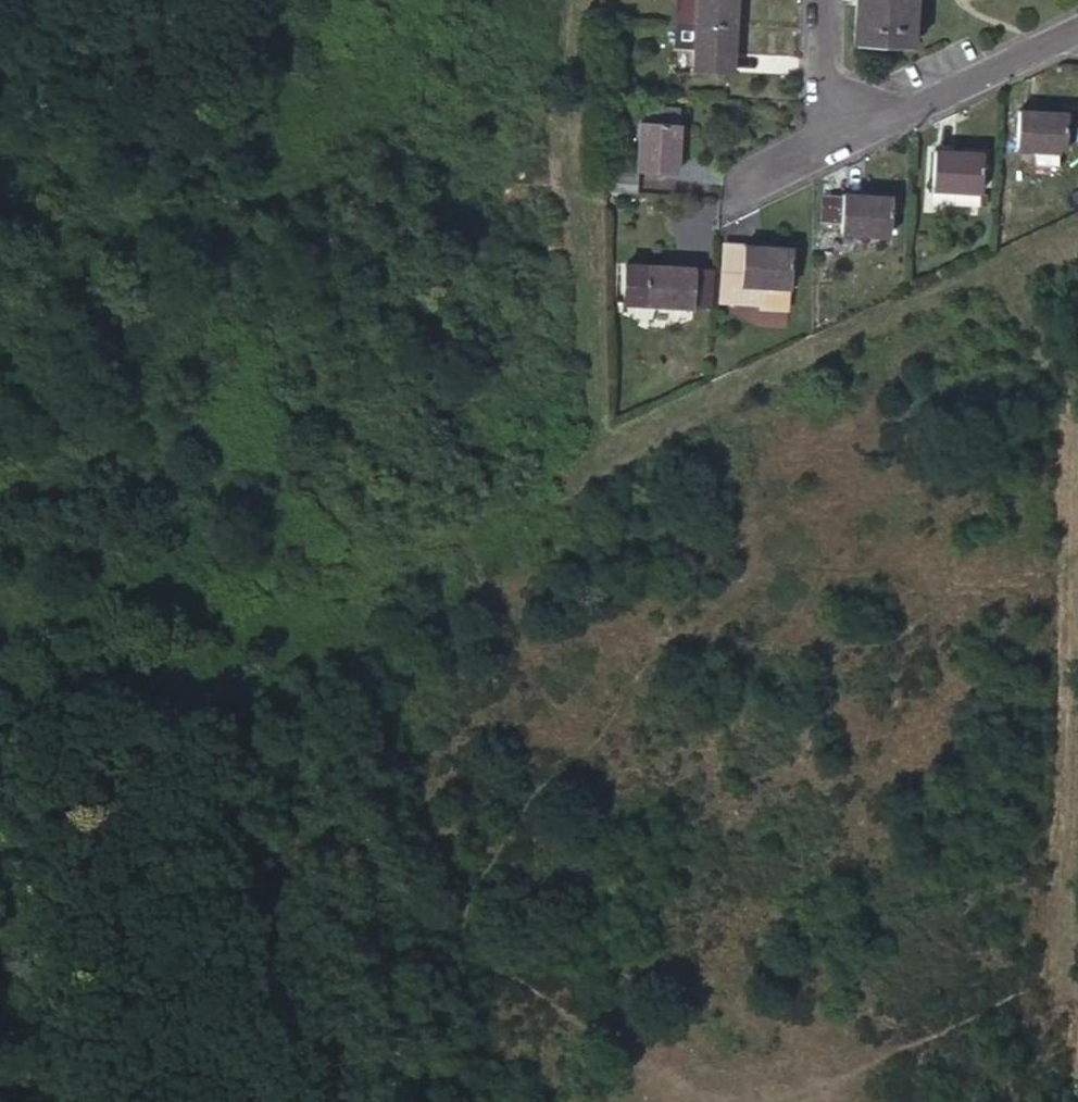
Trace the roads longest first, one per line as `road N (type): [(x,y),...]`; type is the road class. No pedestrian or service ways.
road 1 (residential): [(1077,30),(826,152)]
road 2 (residential): [(826,152),(825,0)]

